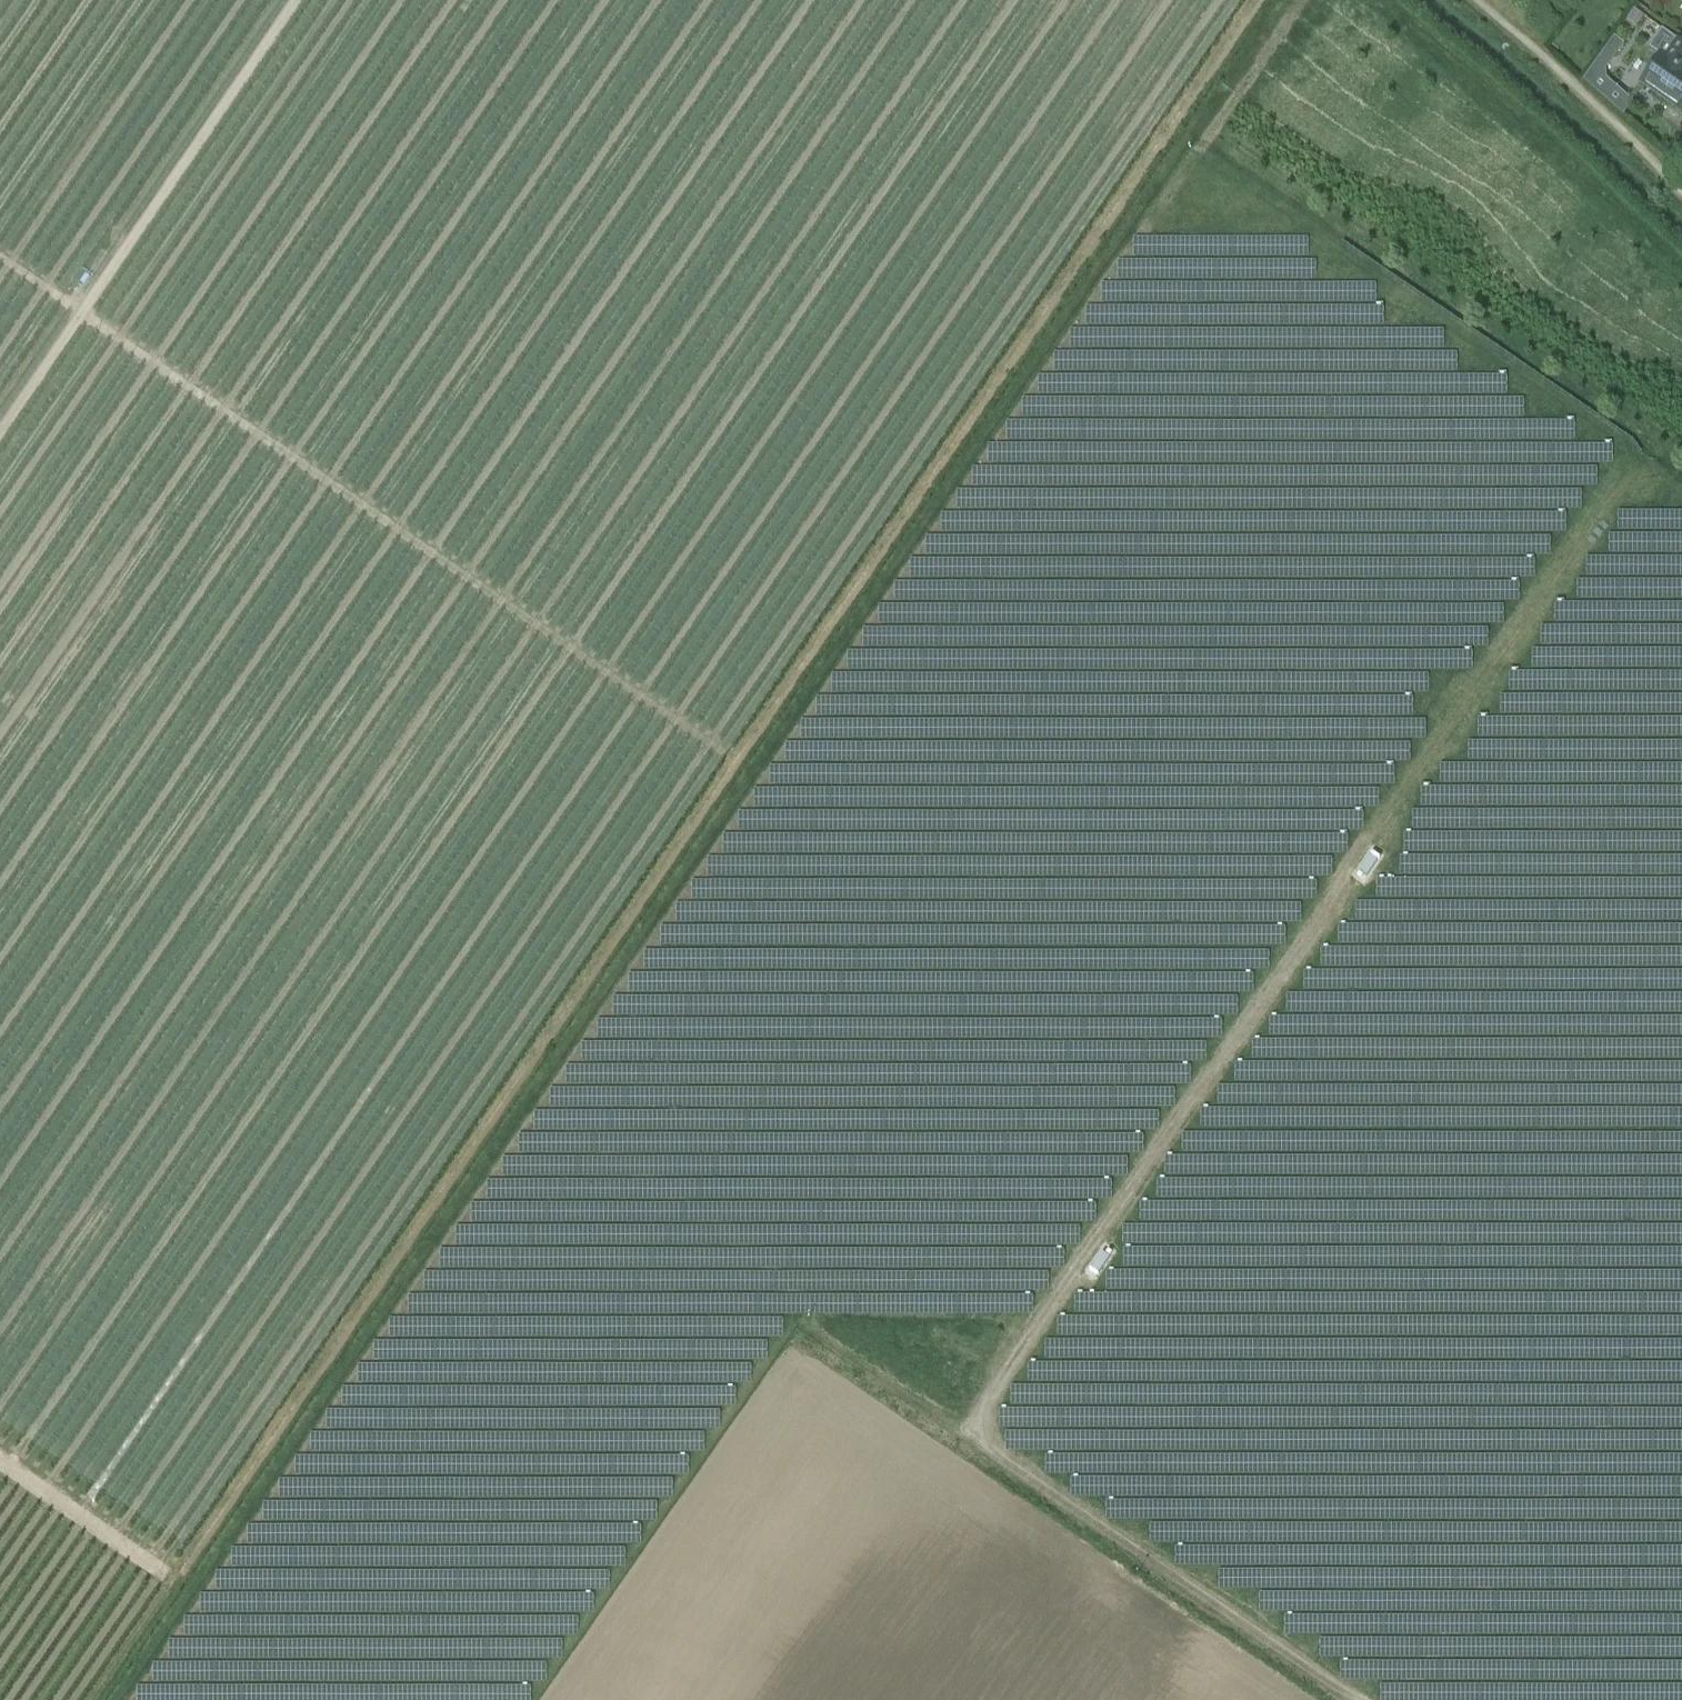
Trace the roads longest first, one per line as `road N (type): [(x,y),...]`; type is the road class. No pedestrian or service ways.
road 1 (track): [(711,745),(0,256)]
road 2 (track): [(295,0),(0,431)]
road 3 (track): [(0,1461),(166,1575)]

